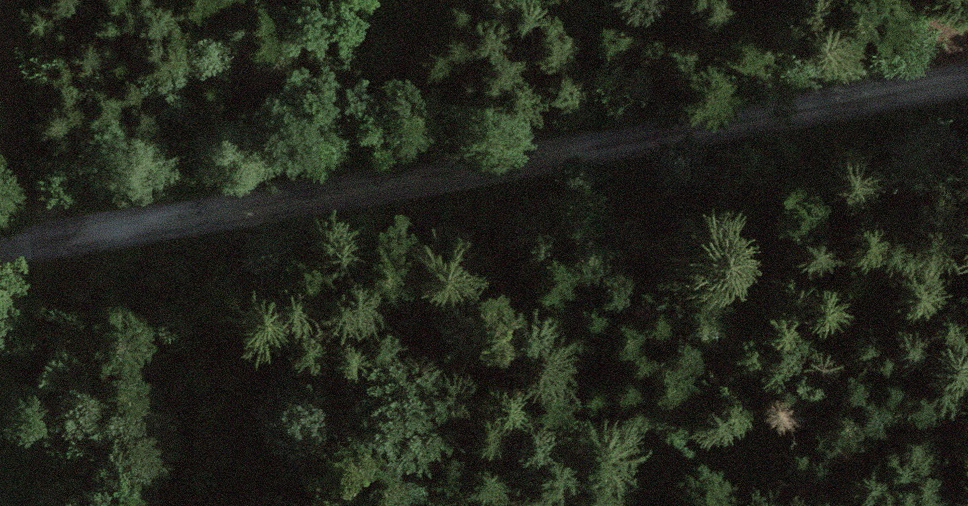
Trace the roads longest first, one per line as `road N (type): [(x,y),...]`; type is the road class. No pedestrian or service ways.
road 1 (track): [(967,87),(330,205),(0,255)]
road 2 (track): [(943,92),(733,332),(682,418),(673,505)]
road 3 (track): [(0,13),(59,246)]

